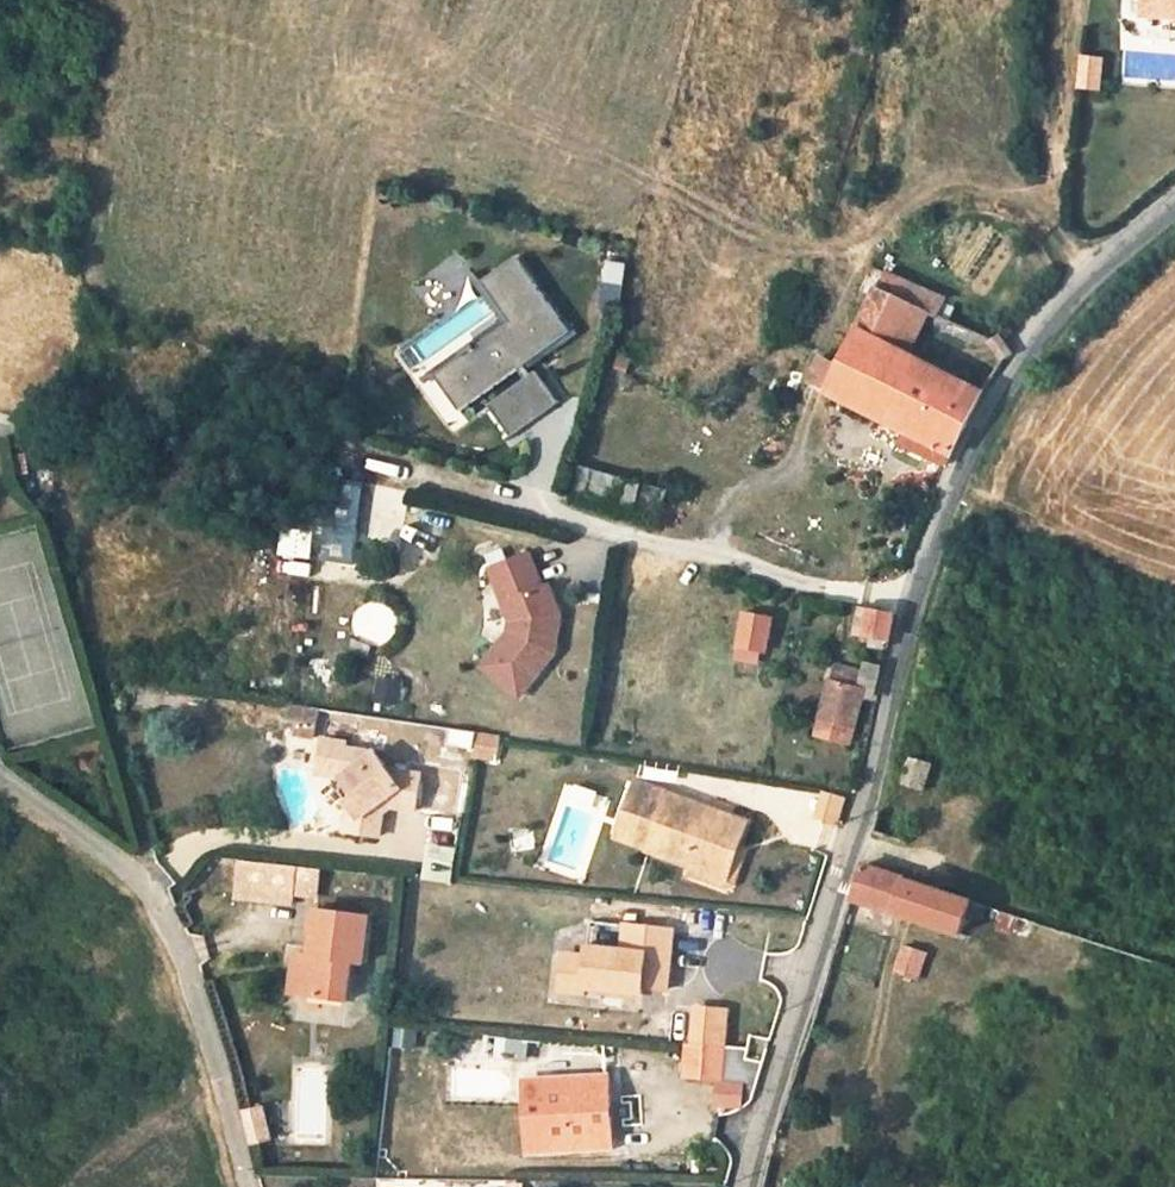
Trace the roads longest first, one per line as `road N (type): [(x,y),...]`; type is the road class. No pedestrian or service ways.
road 1 (unclassified): [(752,1186),(917,592),(979,422),(1020,344),(1087,270),(1174,196)]
road 2 (residential): [(246,1186),(188,955),(130,871),(0,776)]

